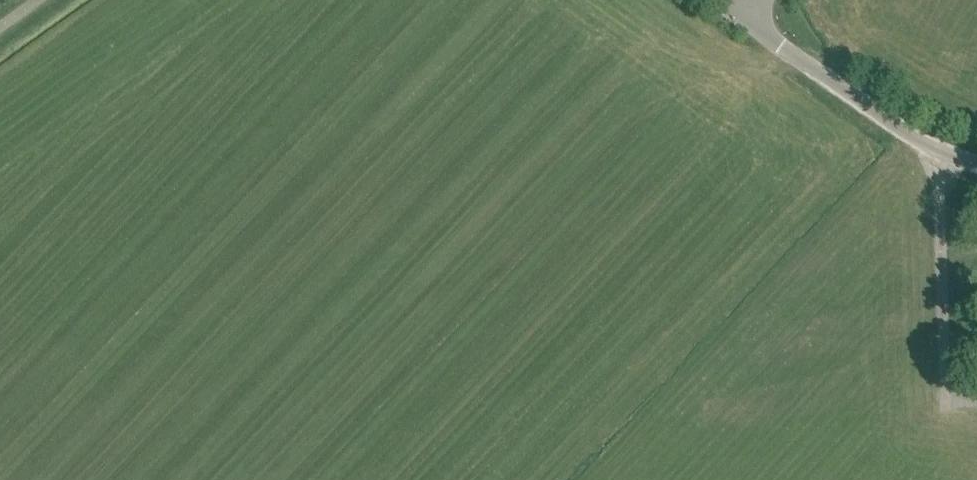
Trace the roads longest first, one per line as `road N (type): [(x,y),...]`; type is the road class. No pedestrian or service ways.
road 1 (unclassified): [(747,21),(902,134),(976,163)]

